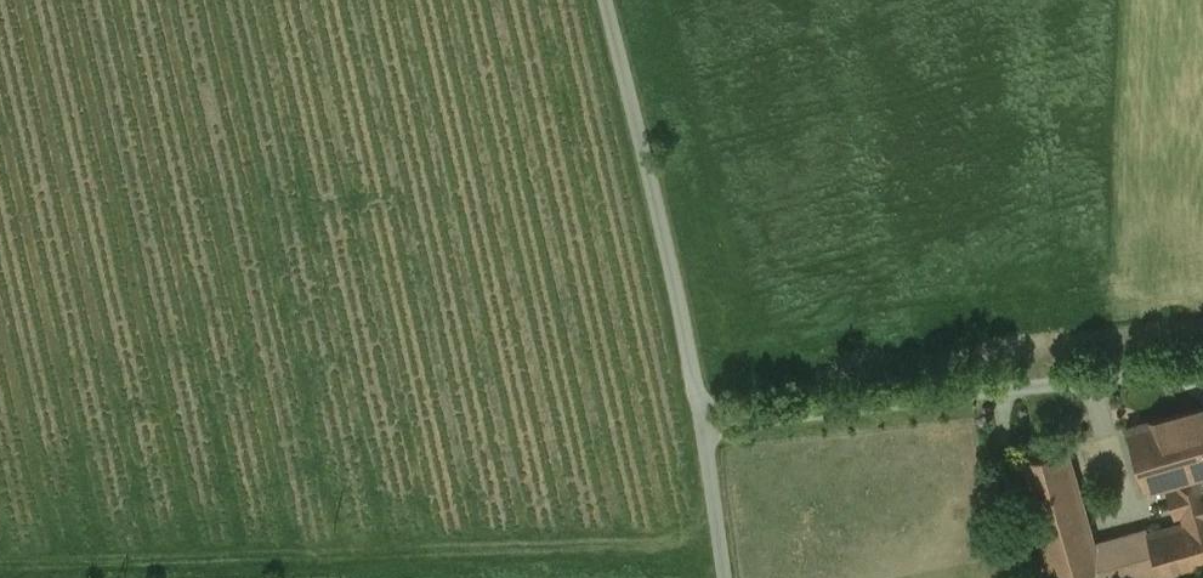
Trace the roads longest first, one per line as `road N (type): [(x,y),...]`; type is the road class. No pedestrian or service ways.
road 1 (unclassified): [(604,0),(704,424),(725,577)]

